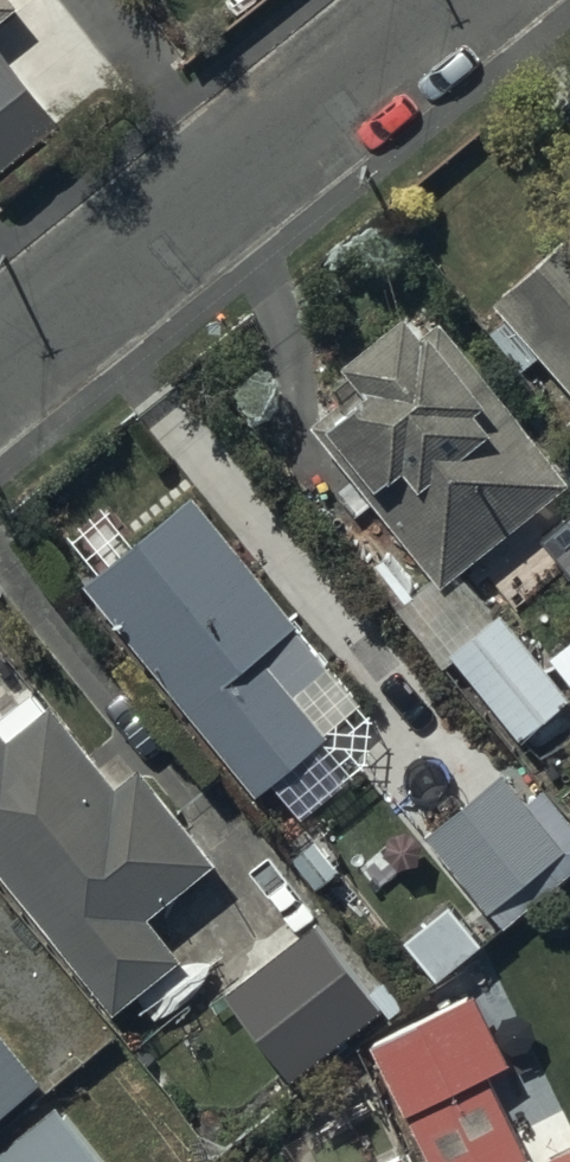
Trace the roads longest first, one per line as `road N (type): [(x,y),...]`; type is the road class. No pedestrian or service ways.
road 1 (residential): [(462,0),(0,376)]

